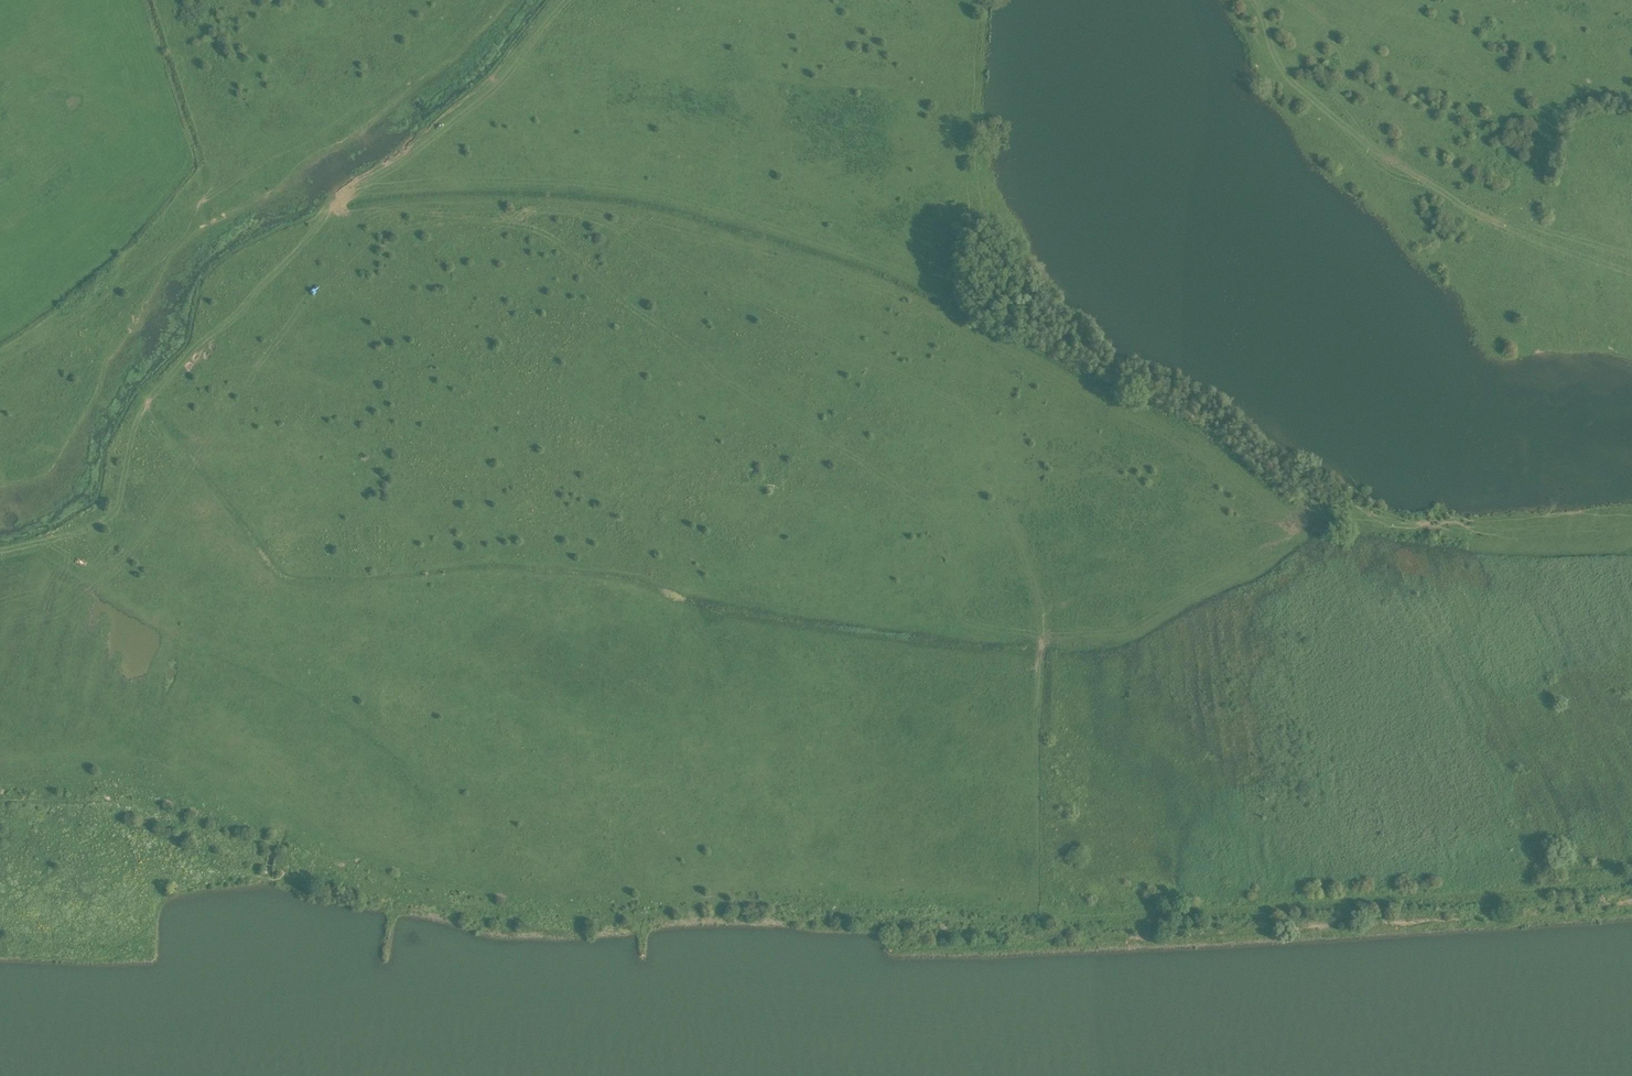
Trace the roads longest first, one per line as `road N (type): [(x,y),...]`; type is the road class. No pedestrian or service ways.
road 1 (track): [(1271,0),(1554,98),(1631,101)]

